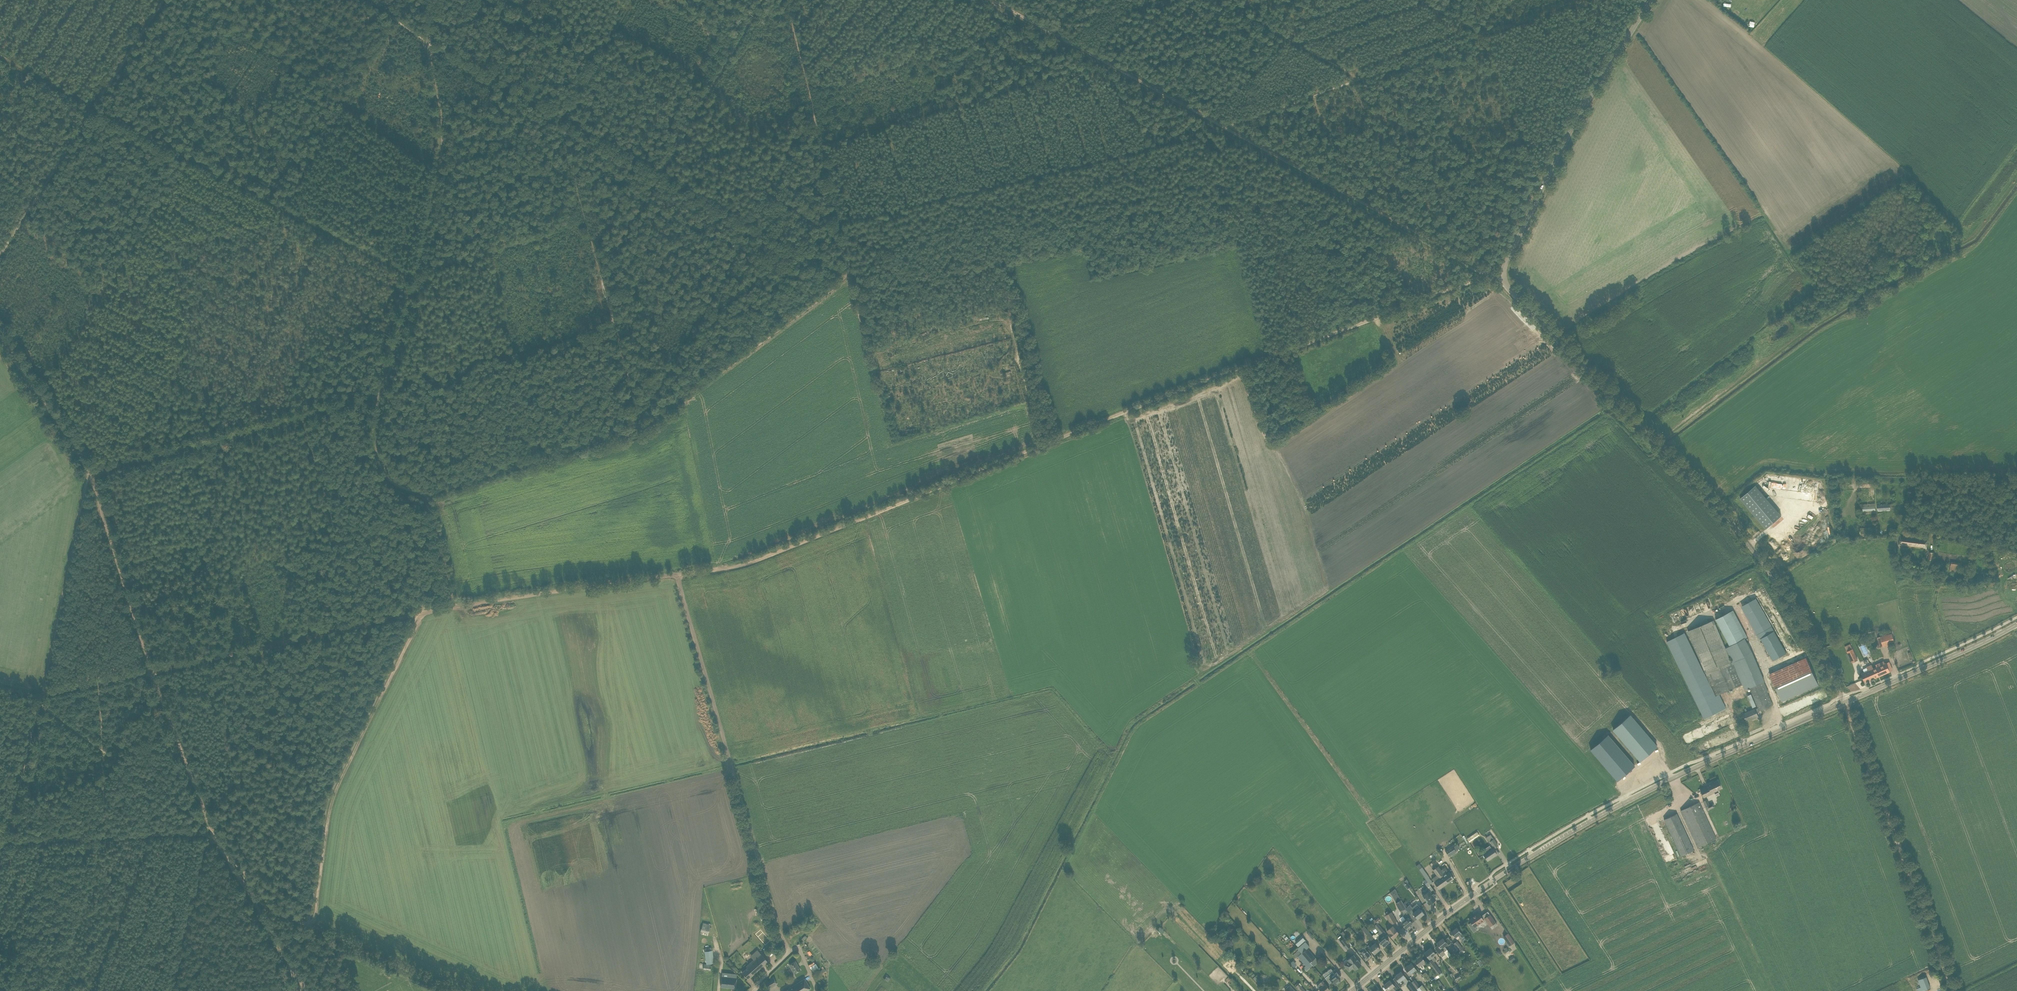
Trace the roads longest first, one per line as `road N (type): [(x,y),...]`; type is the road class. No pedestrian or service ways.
road 1 (track): [(1486,276),(733,566),(456,607)]
road 2 (tertiary): [(1844,702),(1740,533),(1503,281),(1548,173),(1648,0)]
road 3 (tertiary): [(1352,990),(1561,838),(1652,788),(1844,702)]
road 4 (track): [(1053,35),(1488,271)]
road 5 (track): [(416,274),(0,56)]
road 6 (track): [(293,0),(38,394)]
road 7 (unclassified): [(753,990),(785,946),(676,574)]
road 8 (track): [(1217,130),(841,222)]
road 9 (track): [(638,415),(750,233),(753,212),(794,139),(815,120)]
road 10 (track): [(427,611),(336,789),(310,926)]
road 11 (track): [(1217,130),(1357,80),(1208,0)]
road 12 (track): [(841,222),(851,271),(638,429)]
road 13 (track): [(1953,990),(1844,702)]
road 14 (track): [(0,251),(161,0)]
road 15 (track): [(966,191),(1041,446)]
road 16 (track): [(656,171),(427,42)]
road 17 (track): [(90,478),(42,694)]
road 18 (track): [(638,429),(428,496)]
road 19 (track): [(301,417),(90,478)]
road 20 (track): [(846,275),(656,171)]
road 21 (track): [(153,672),(364,625)]
road 22 (track): [(6,843),(213,831)]
road 23 (track): [(90,478),(153,672)]
road 24 (track): [(753,0),(656,171)]
road 25 (track): [(490,0),(542,30),(560,17),(606,46),(634,0)]
road 26 (tertiary): [(1844,702),(2016,624)]
road 27 (track): [(326,817),(266,648)]
road 28 (track): [(656,171),(598,271),(615,326)]
road 29 (track): [(153,672),(213,831)]
road 30 (track): [(459,990),(307,925)]
road 31 (track): [(173,990),(214,832)]
road 32 (track): [(472,361),(615,326)]
road 33 (track): [(40,704),(6,843)]
road 34 (track): [(815,120),(790,17),(793,0)]

